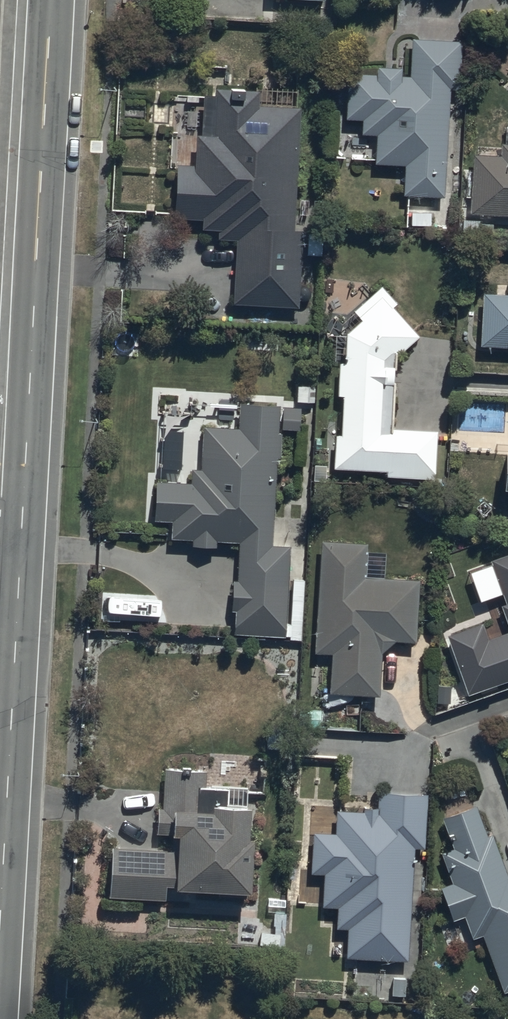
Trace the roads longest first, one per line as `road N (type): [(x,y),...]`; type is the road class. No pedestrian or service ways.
road 1 (tertiary): [(52,0),(21,557)]
road 2 (tertiary): [(21,557),(0,919)]

